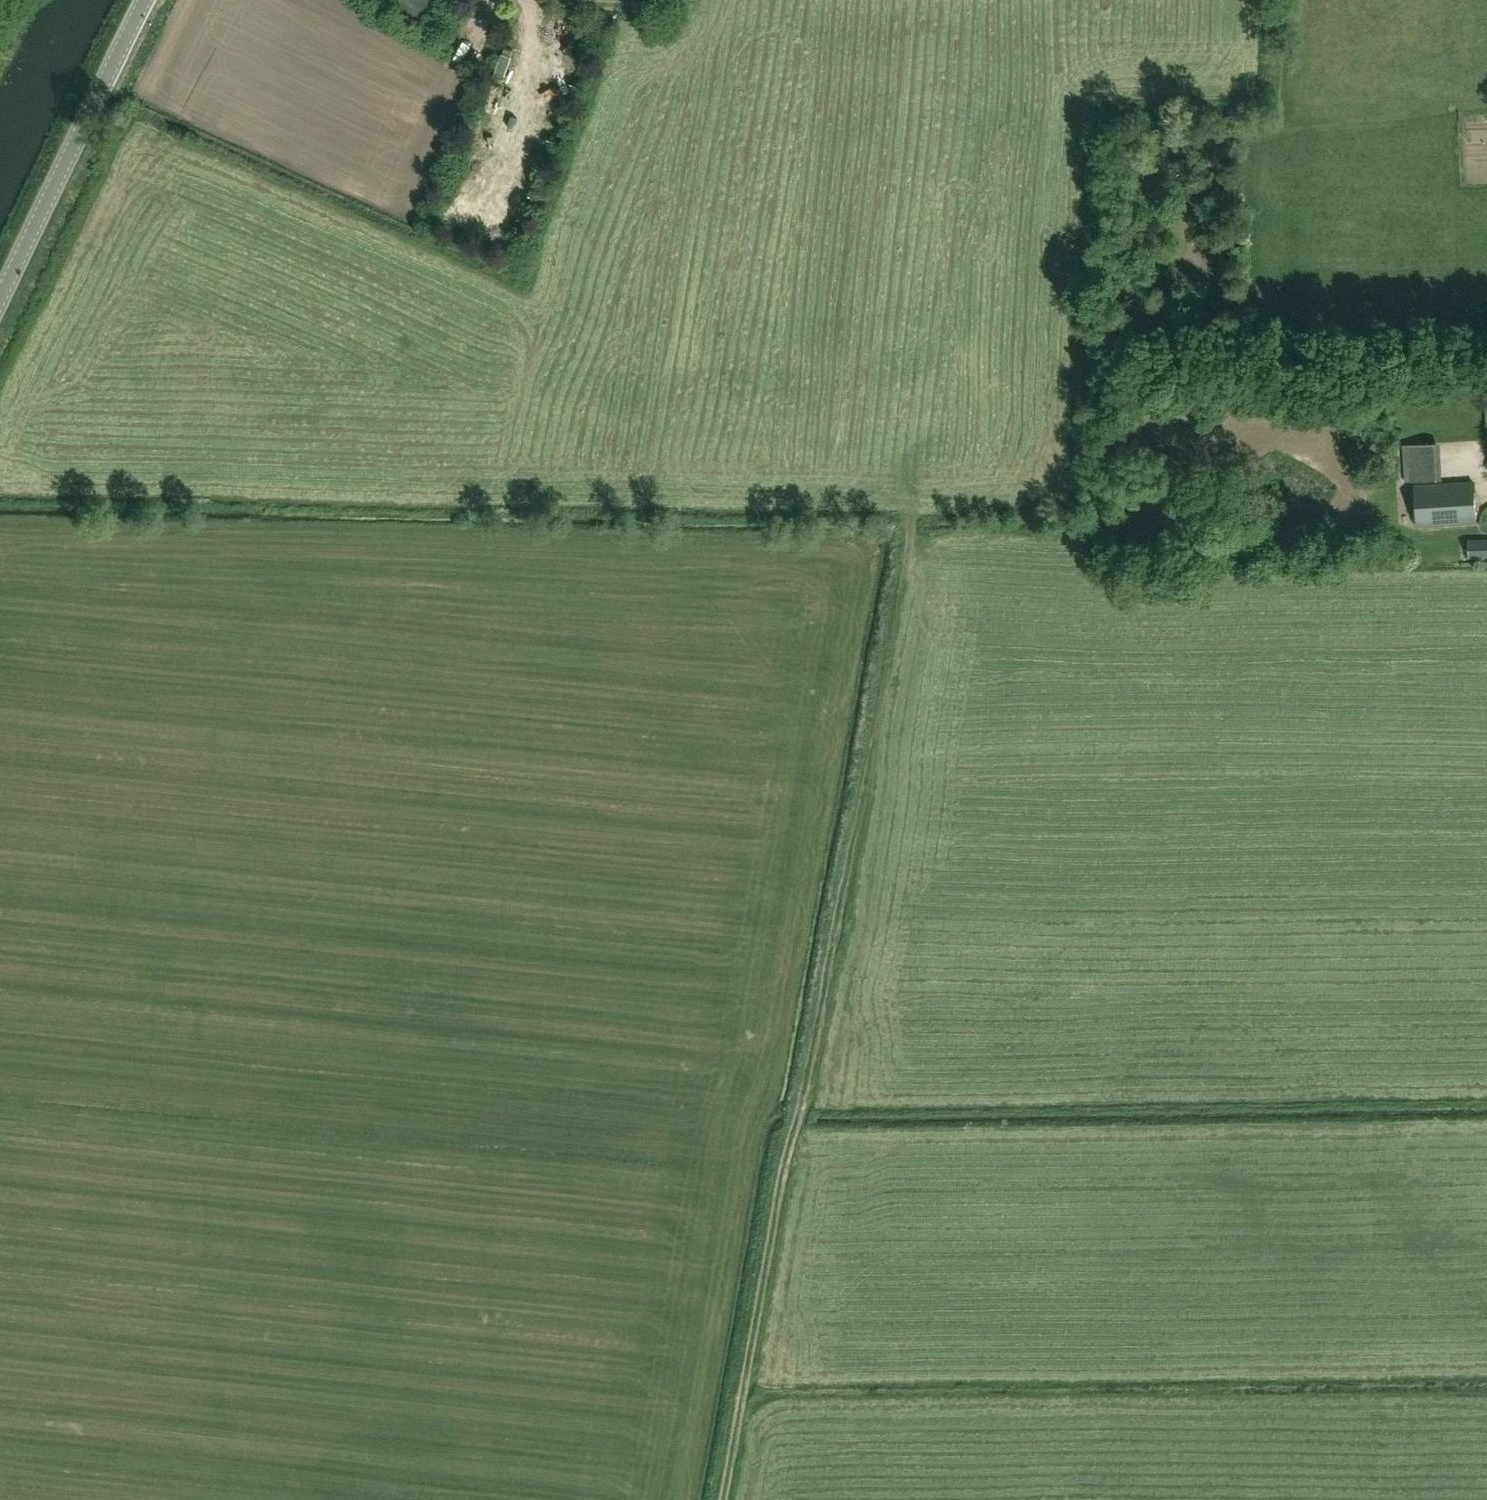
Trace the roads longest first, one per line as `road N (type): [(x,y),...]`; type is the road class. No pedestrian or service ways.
road 1 (track): [(725,1499),(911,506)]
road 2 (tertiary): [(0,295),(146,0)]

